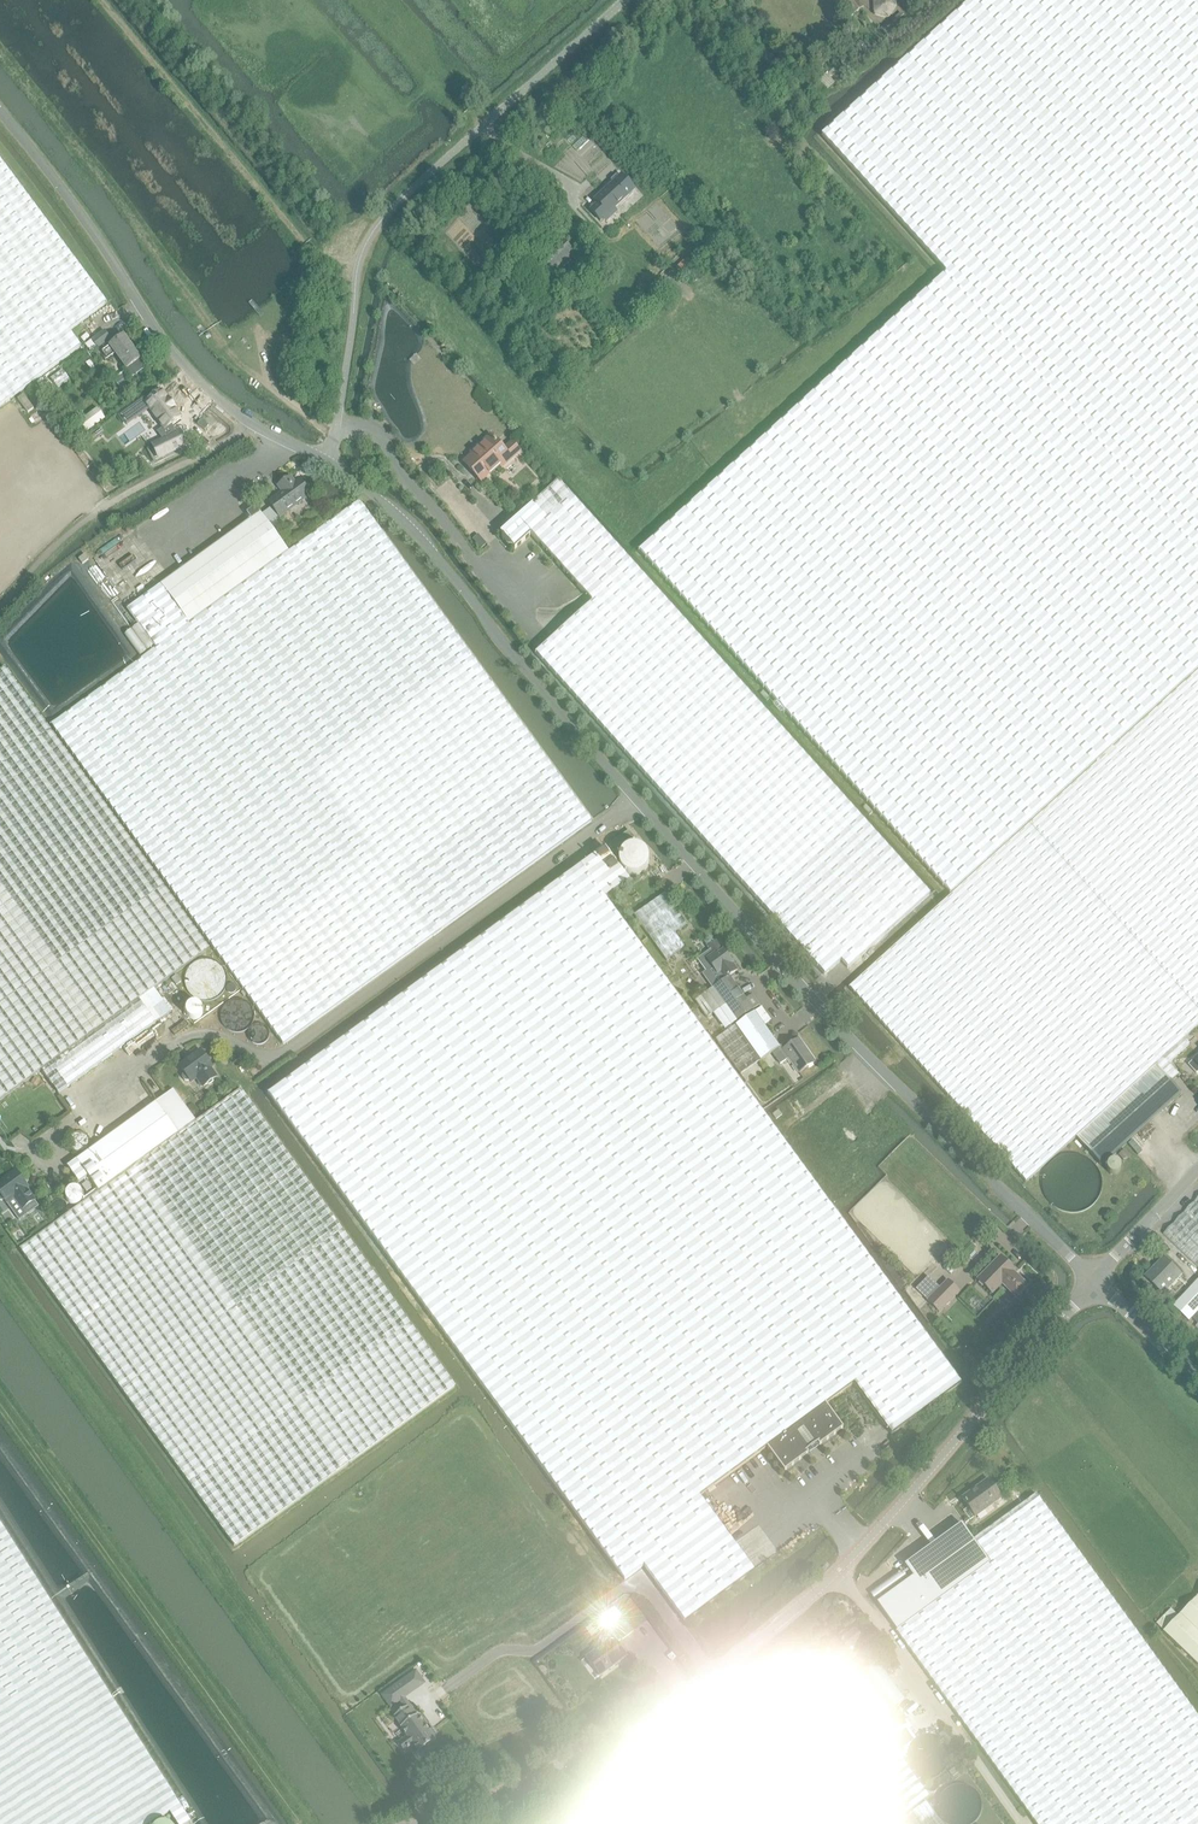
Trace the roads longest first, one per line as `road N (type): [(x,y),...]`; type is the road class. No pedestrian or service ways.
road 1 (unclassified): [(325,462),(408,527),(778,964),(1094,1282)]
road 2 (tertiary): [(838,1572),(735,1659),(612,1737),(417,1823)]
road 3 (unclassified): [(0,112),(184,365),(240,415),(325,462)]
road 4 (tertiary): [(1094,1282),(838,1572)]
road 5 (unclassified): [(1023,1823),(838,1572)]
road 6 (unclassified): [(1094,1282),(1197,1170)]
road 7 (tertiary): [(1197,1377),(1094,1282)]
road 8 (track): [(333,433),(270,386),(257,327)]

